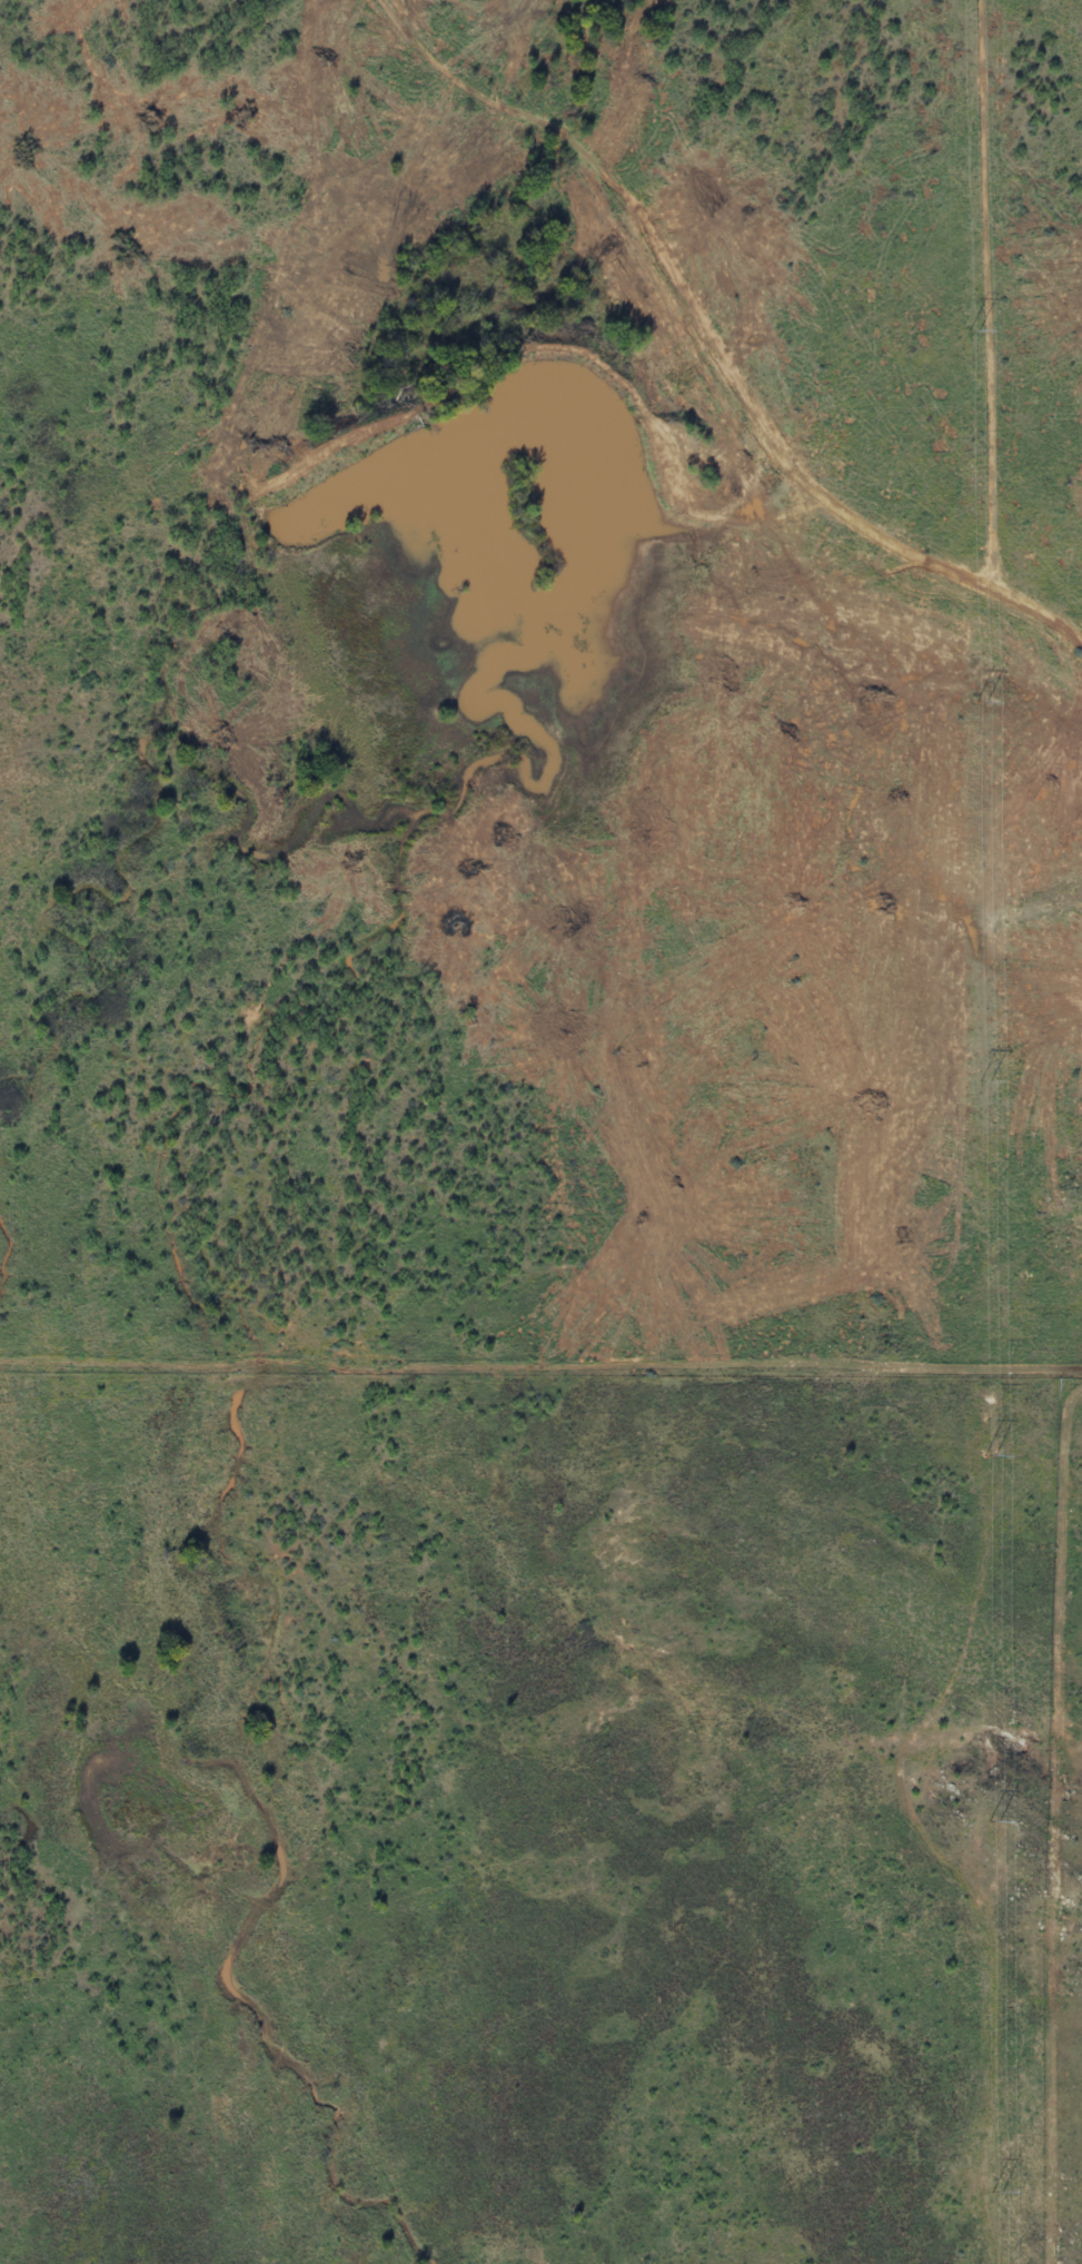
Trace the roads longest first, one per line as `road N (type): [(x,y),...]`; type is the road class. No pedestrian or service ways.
road 1 (residential): [(1081,703),(897,633),(813,553),(694,325),(468,46),(396,0)]

